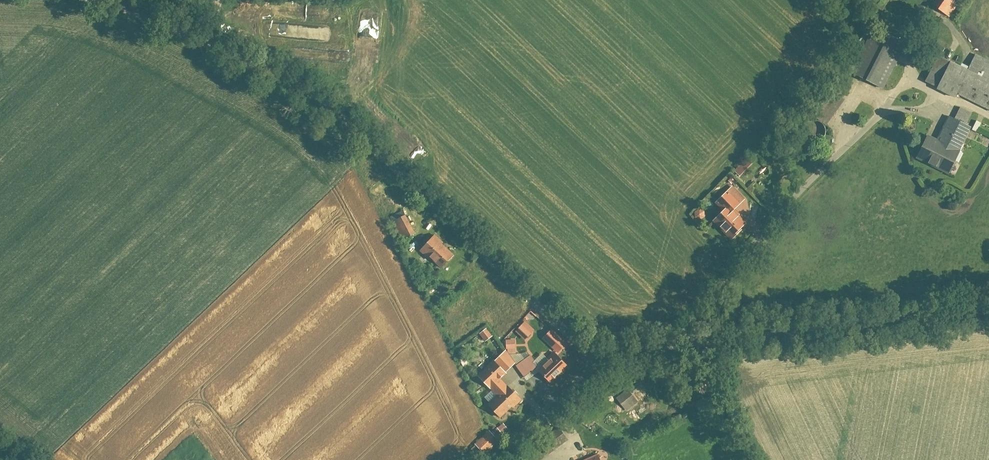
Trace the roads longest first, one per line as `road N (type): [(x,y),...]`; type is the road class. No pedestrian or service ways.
road 1 (unclassified): [(88,0),(146,18),(318,98),(597,364)]
road 2 (unclassified): [(597,364),(714,338),(988,309)]
road 3 (unclassified): [(502,459),(597,364)]

